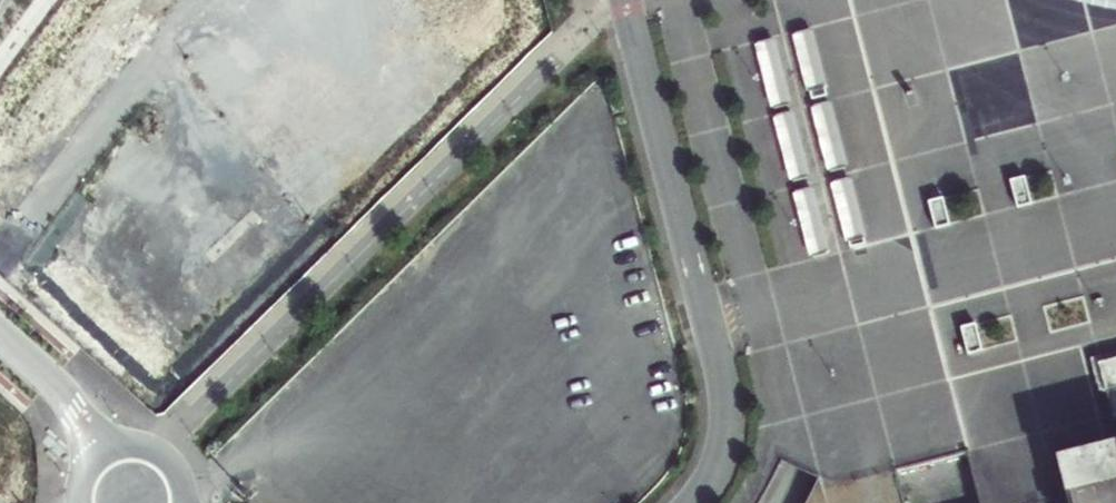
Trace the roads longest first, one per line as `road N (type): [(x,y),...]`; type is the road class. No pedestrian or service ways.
road 1 (unclassified): [(625,0),(725,401),(722,457),(690,502)]
road 2 (unclassified): [(0,334),(66,397),(100,456)]

